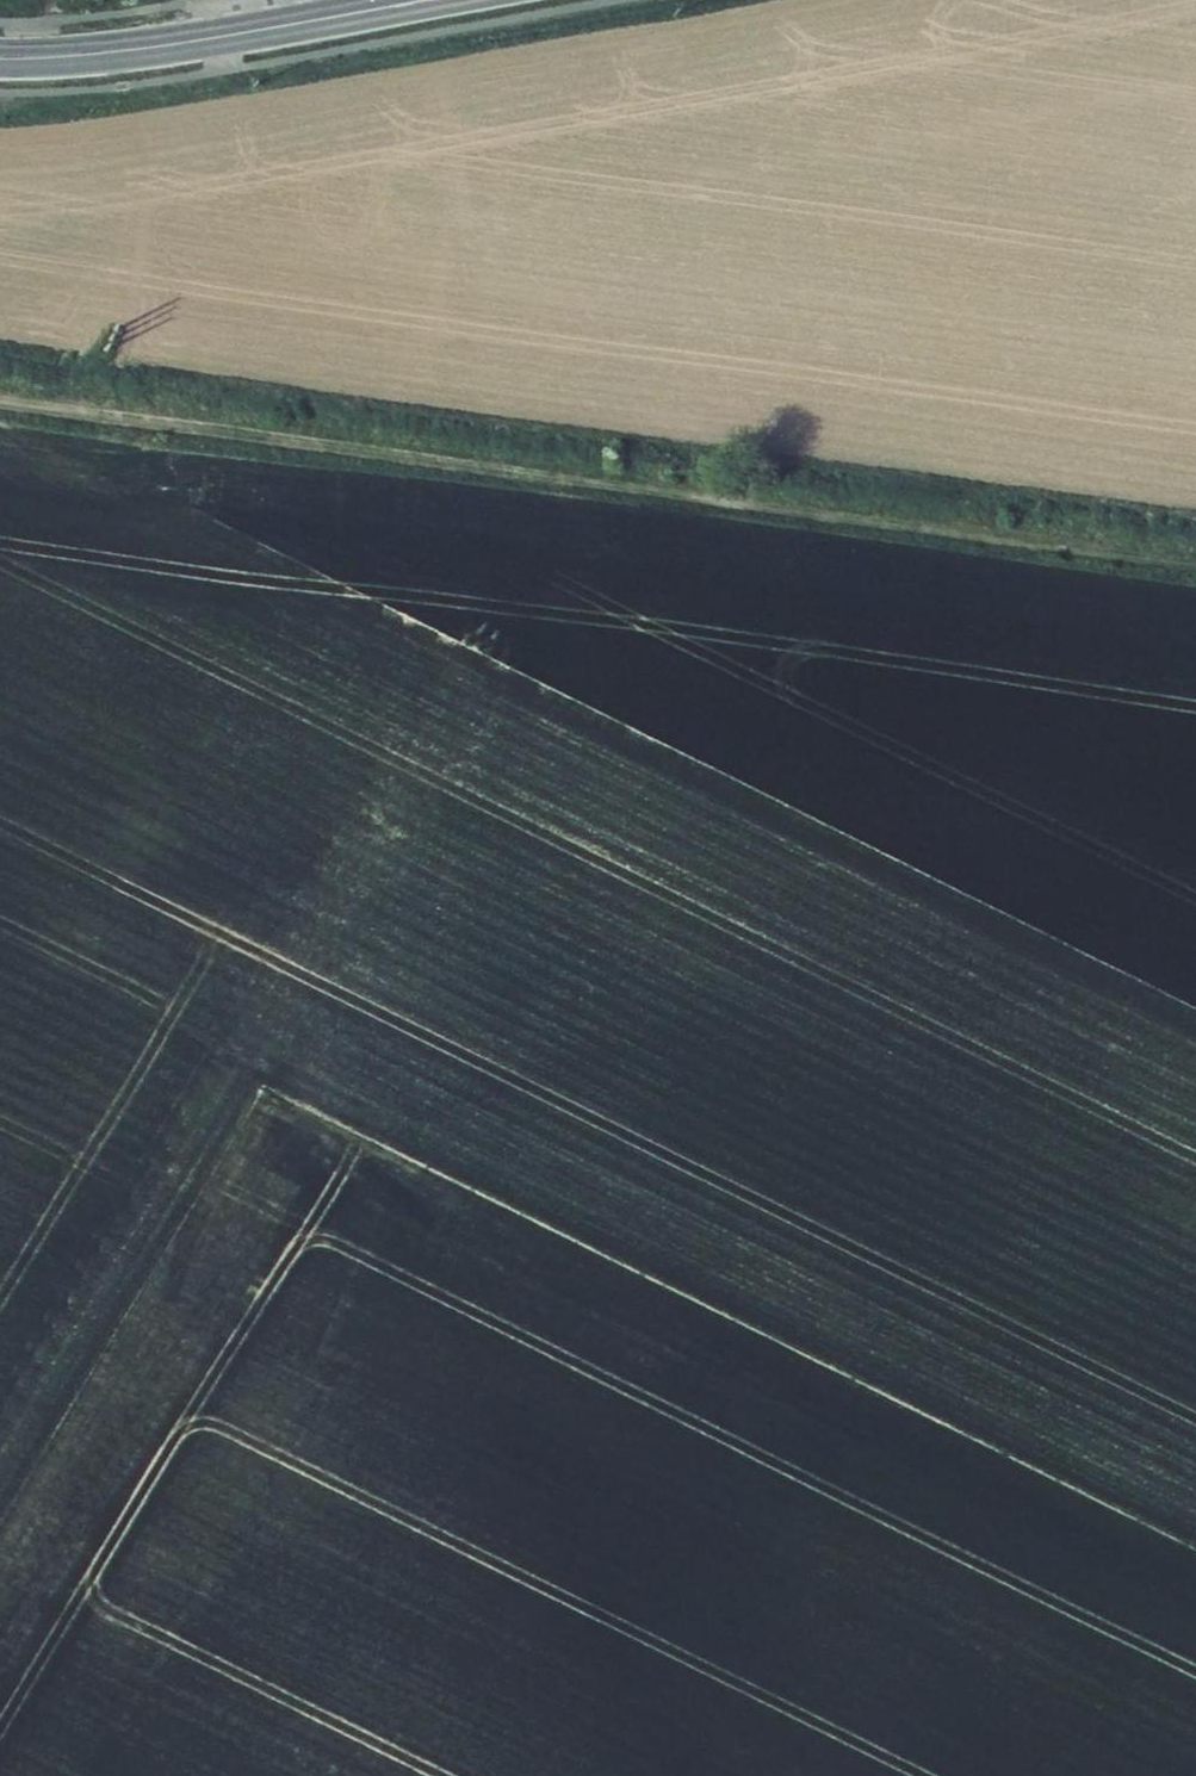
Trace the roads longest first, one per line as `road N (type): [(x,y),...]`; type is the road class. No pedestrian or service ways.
road 1 (tertiary): [(0,60),(150,49),(432,0)]

